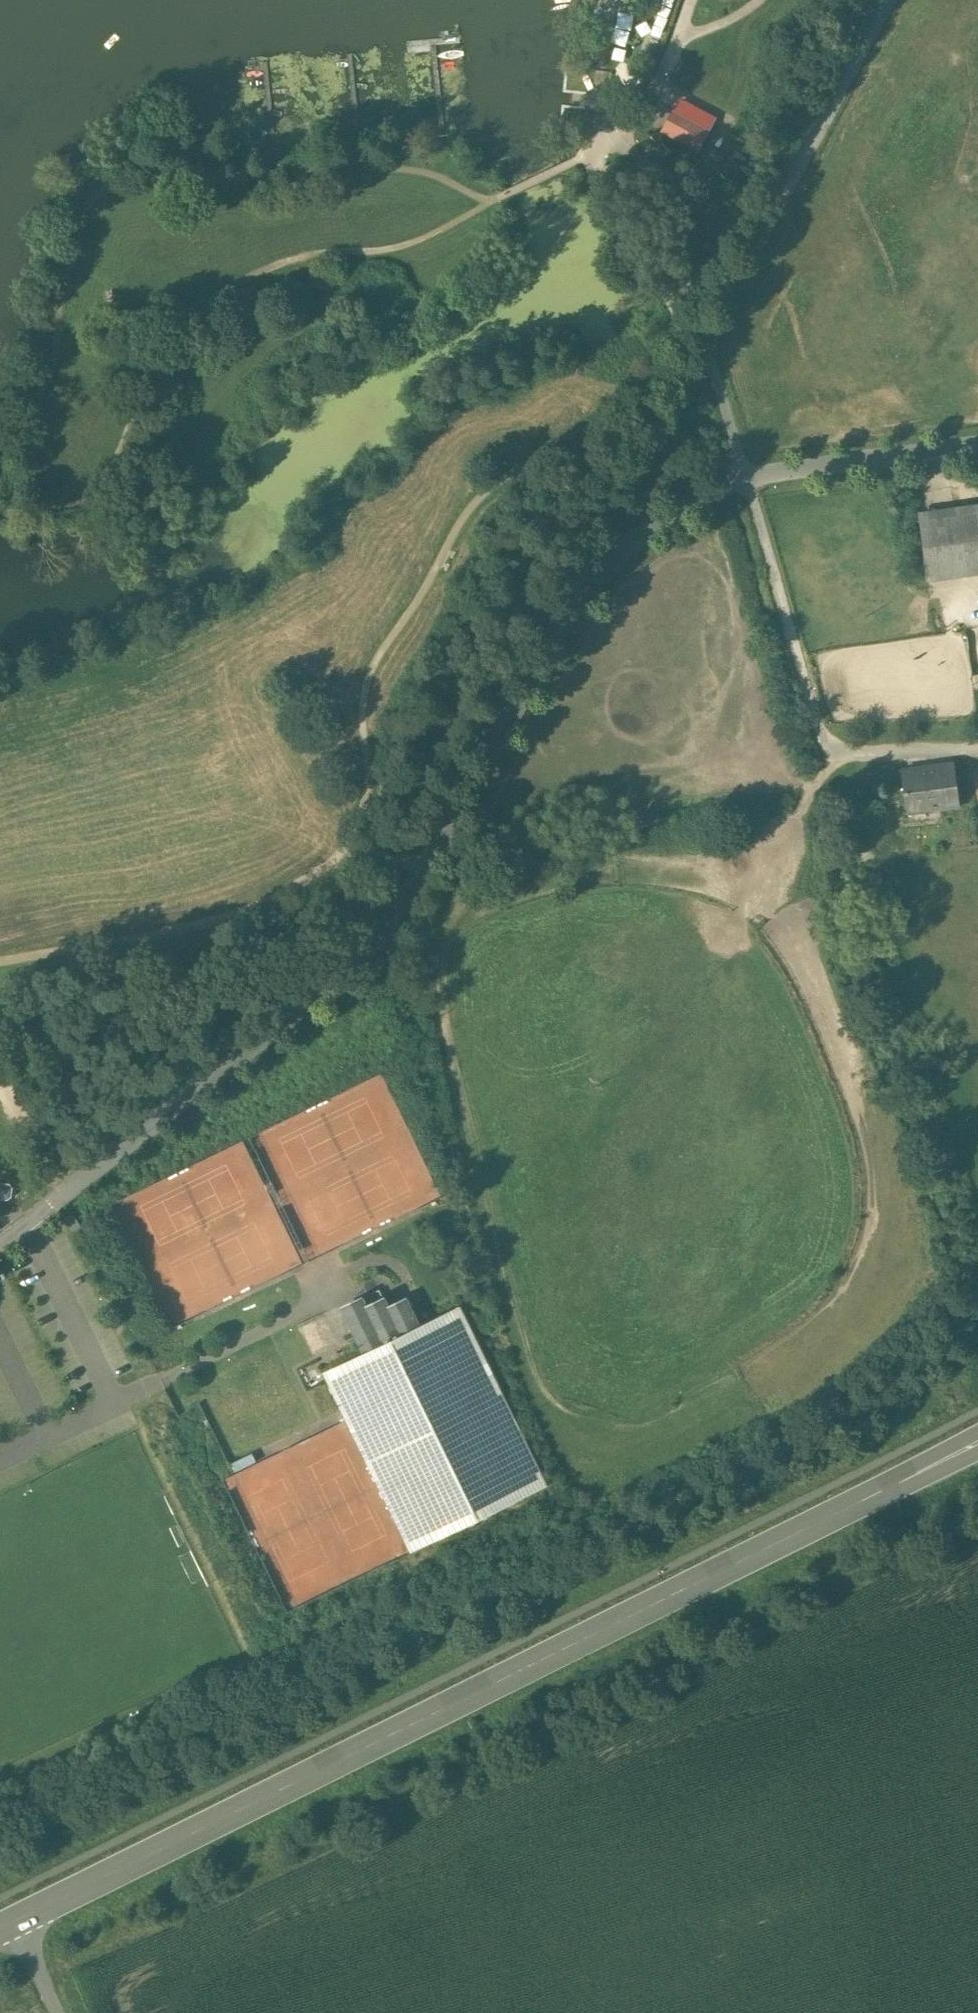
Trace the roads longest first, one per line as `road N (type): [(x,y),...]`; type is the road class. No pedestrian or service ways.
road 1 (unclassified): [(745,480),(642,537),(579,605),(380,931),(322,988),(0,1237)]
road 2 (secondary): [(13,1921),(977,1442)]
road 3 (unclassified): [(745,480),(711,337),(889,0)]
road 4 (unclassified): [(977,447),(745,480)]

